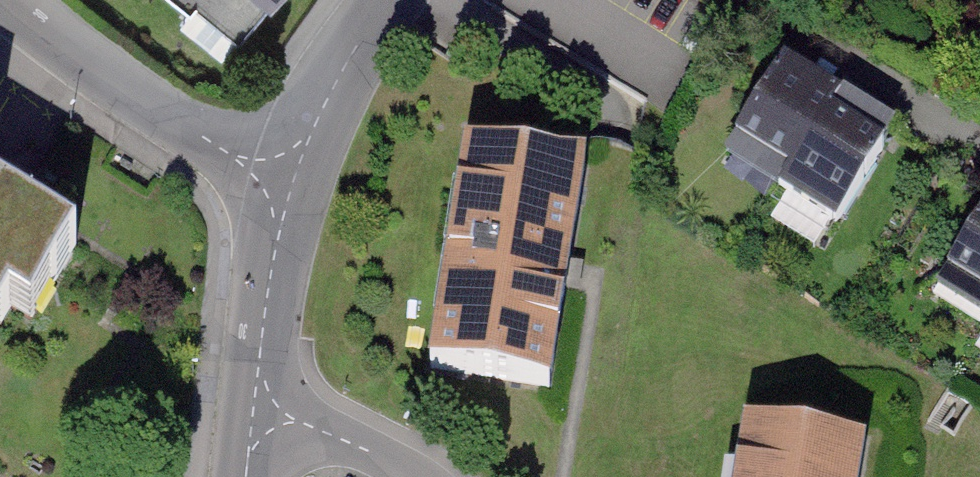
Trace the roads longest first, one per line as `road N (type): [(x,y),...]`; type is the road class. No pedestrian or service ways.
road 1 (residential): [(288,197),(0,1)]
road 2 (residential): [(393,0),(335,90),(288,197)]
road 3 (residential): [(250,415),(266,289),(288,197)]
road 4 (residential): [(250,415),(421,476)]

